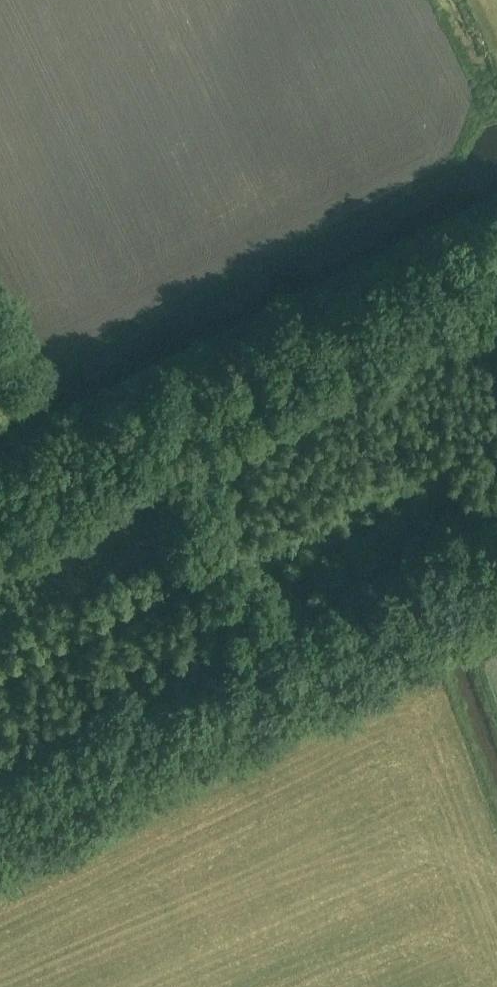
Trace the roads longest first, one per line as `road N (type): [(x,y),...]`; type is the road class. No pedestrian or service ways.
road 1 (track): [(0,457),(496,210)]

